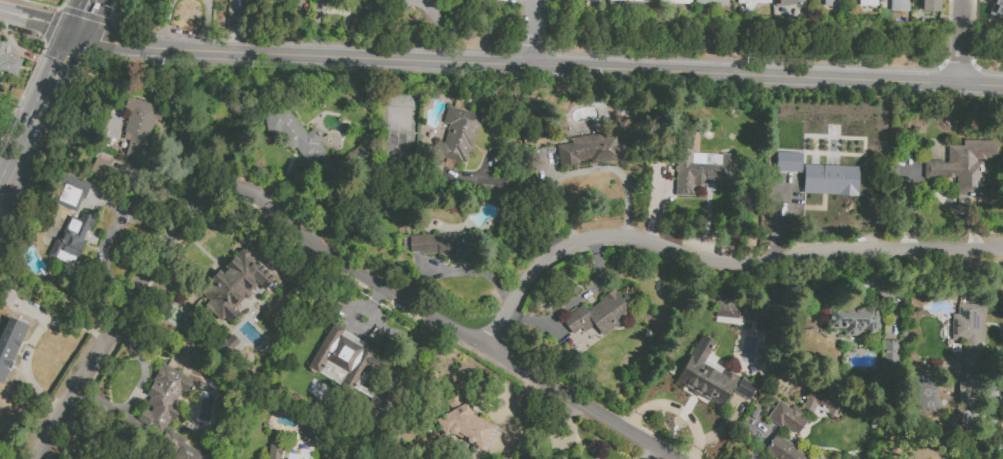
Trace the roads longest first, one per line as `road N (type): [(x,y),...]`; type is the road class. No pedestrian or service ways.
road 1 (tertiary): [(75,34),(168,53),(1002,84)]
road 2 (residential): [(1002,253),(862,251),(741,266),(649,242),(597,240),(540,267),(491,349)]
road 3 (residential): [(39,458),(176,229),(209,196),(250,195),(369,280)]
road 4 (residential): [(676,458),(369,280)]
road 5 (secondary): [(0,190),(75,34)]

